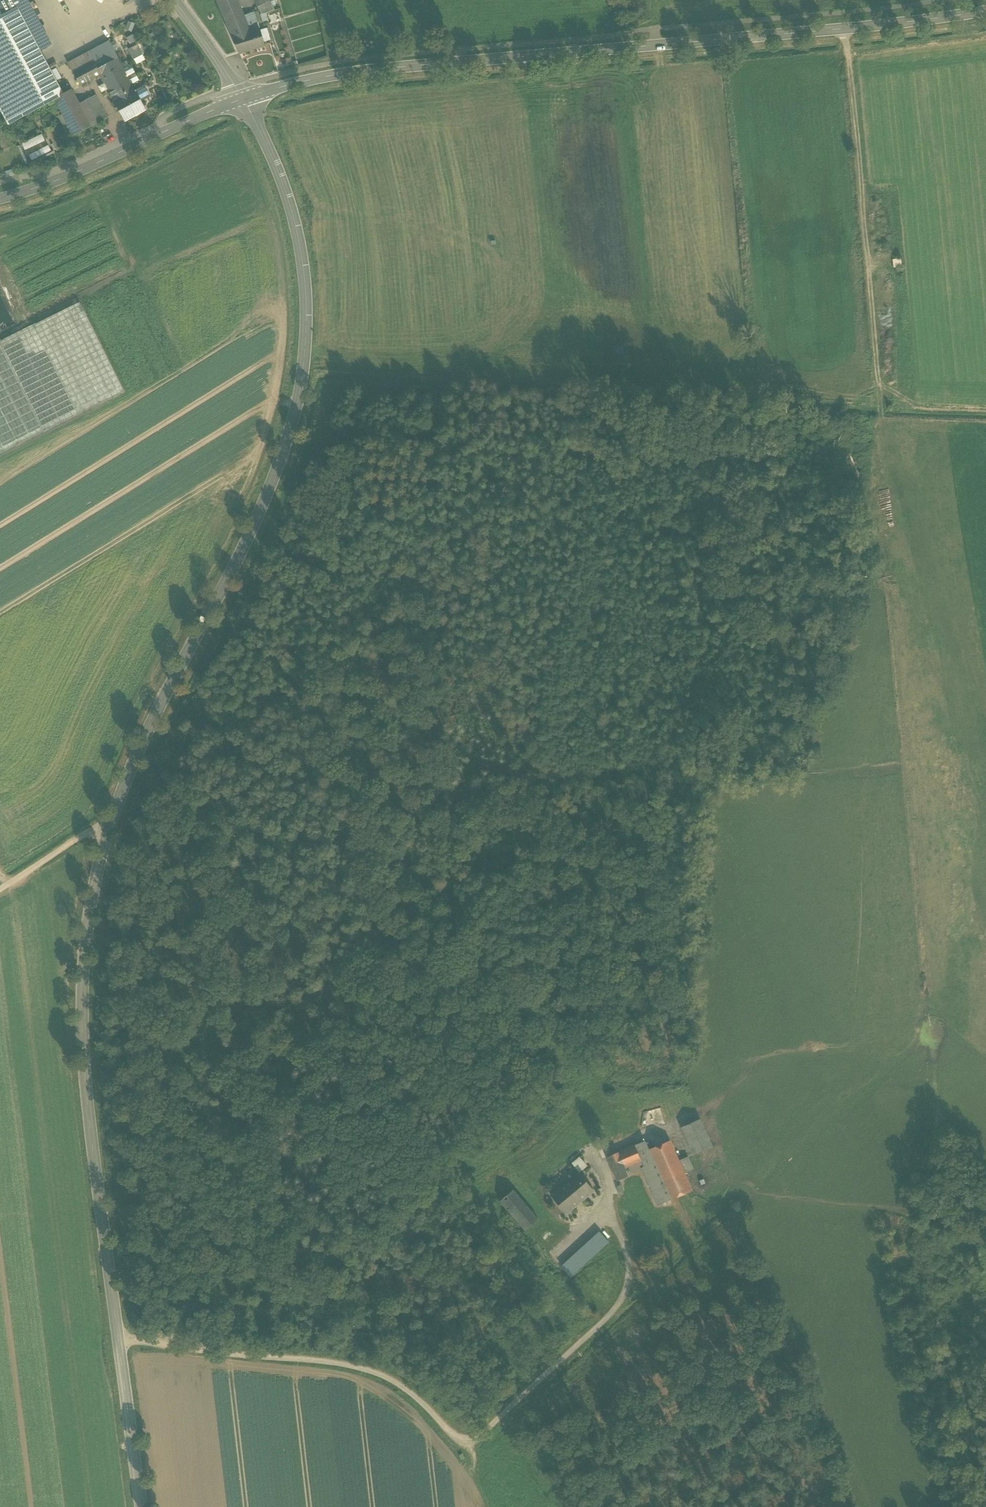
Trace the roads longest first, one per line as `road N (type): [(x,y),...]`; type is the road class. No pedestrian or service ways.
road 1 (tertiary): [(140,1506),(88,1115),(81,1007),(86,925),(129,772),(259,512),(292,424),(304,357),(301,251),(290,204),(244,98)]
road 2 (track): [(117,1336),(323,1360),(393,1379),(470,1449),(745,1199),(904,1213),(985,1247)]
road 3 (tertiary): [(244,98),(340,74),(985,10)]
road 4 (tertiary): [(0,199),(244,98)]
road 5 (track): [(109,827),(0,889)]
road 6 (tertiary): [(244,98),(173,0)]

